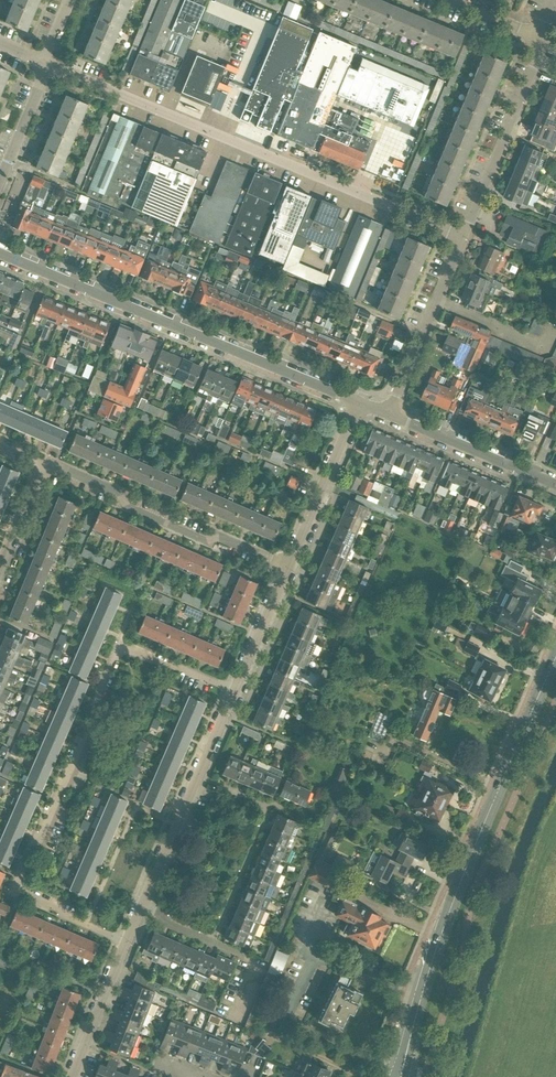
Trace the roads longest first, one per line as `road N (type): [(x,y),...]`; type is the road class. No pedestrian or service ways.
road 1 (residential): [(126,942),(21,895),(18,884),(118,652),(129,649),(234,693)]
road 2 (residential): [(463,236),(45,65)]
road 3 (secondary): [(401,1076),(444,929),(544,684)]
road 4 (residential): [(0,252),(359,403)]
road 5 (residential): [(126,942),(234,693)]
road 6 (residential): [(286,571),(46,467)]
road 7 (residential): [(463,236),(535,61),(537,36)]
road 8 (residential): [(389,415),(463,236)]
road 9 (residential): [(286,571),(359,403)]
road 10 (residential): [(389,415),(555,486)]
road 11 (residential): [(73,1076),(126,942)]
road 12 (residential): [(234,693),(286,571)]
road 13 (residential): [(0,181),(45,65)]

